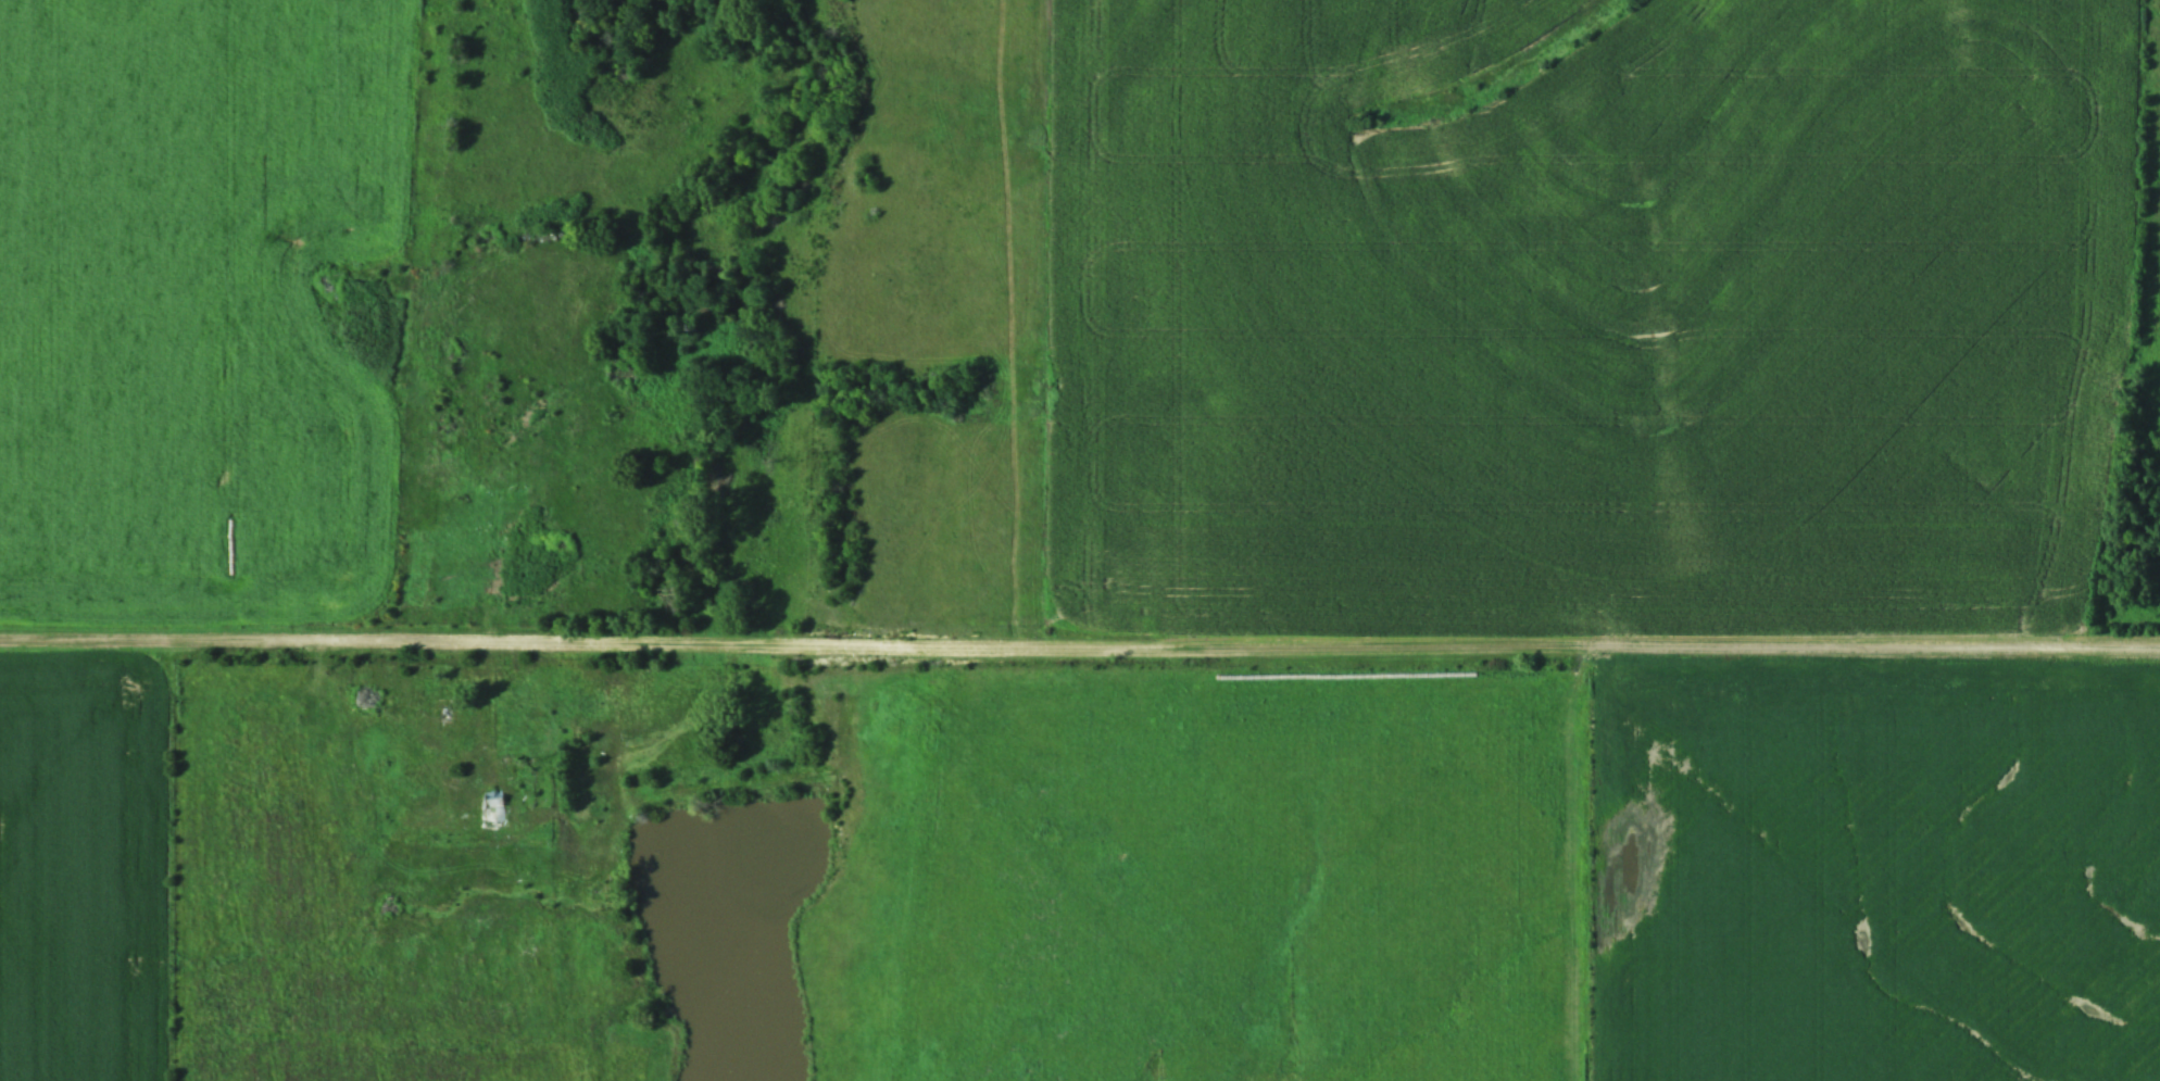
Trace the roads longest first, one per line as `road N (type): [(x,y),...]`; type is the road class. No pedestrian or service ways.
road 1 (residential): [(2159,648),(0,637)]

